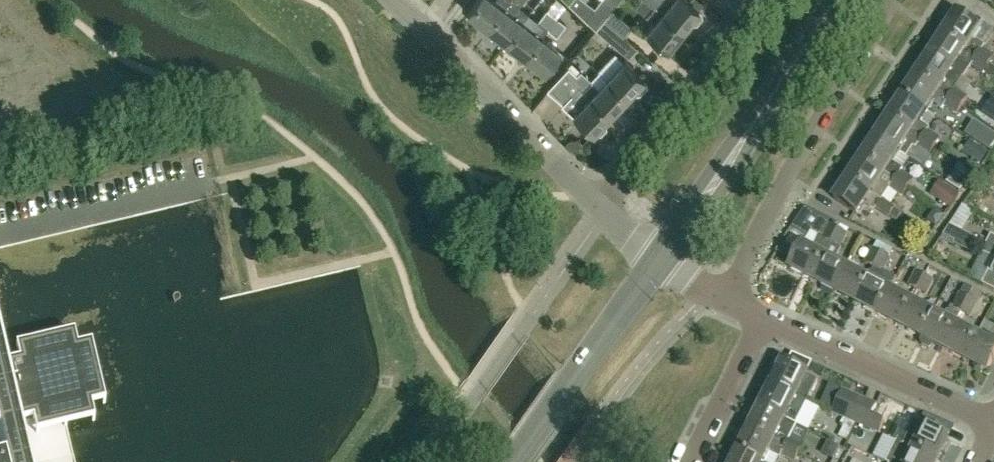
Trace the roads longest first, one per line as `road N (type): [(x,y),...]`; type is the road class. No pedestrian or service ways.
road 1 (residential): [(722,303),(893,0)]
road 2 (tertiary): [(661,261),(832,0)]
road 3 (residential): [(606,213),(392,0)]
road 4 (residential): [(993,423),(762,324)]
road 5 (tertiary): [(513,461),(661,261)]
road 6 (residential): [(752,12),(606,213)]
road 7 (residential): [(691,461),(762,324)]

